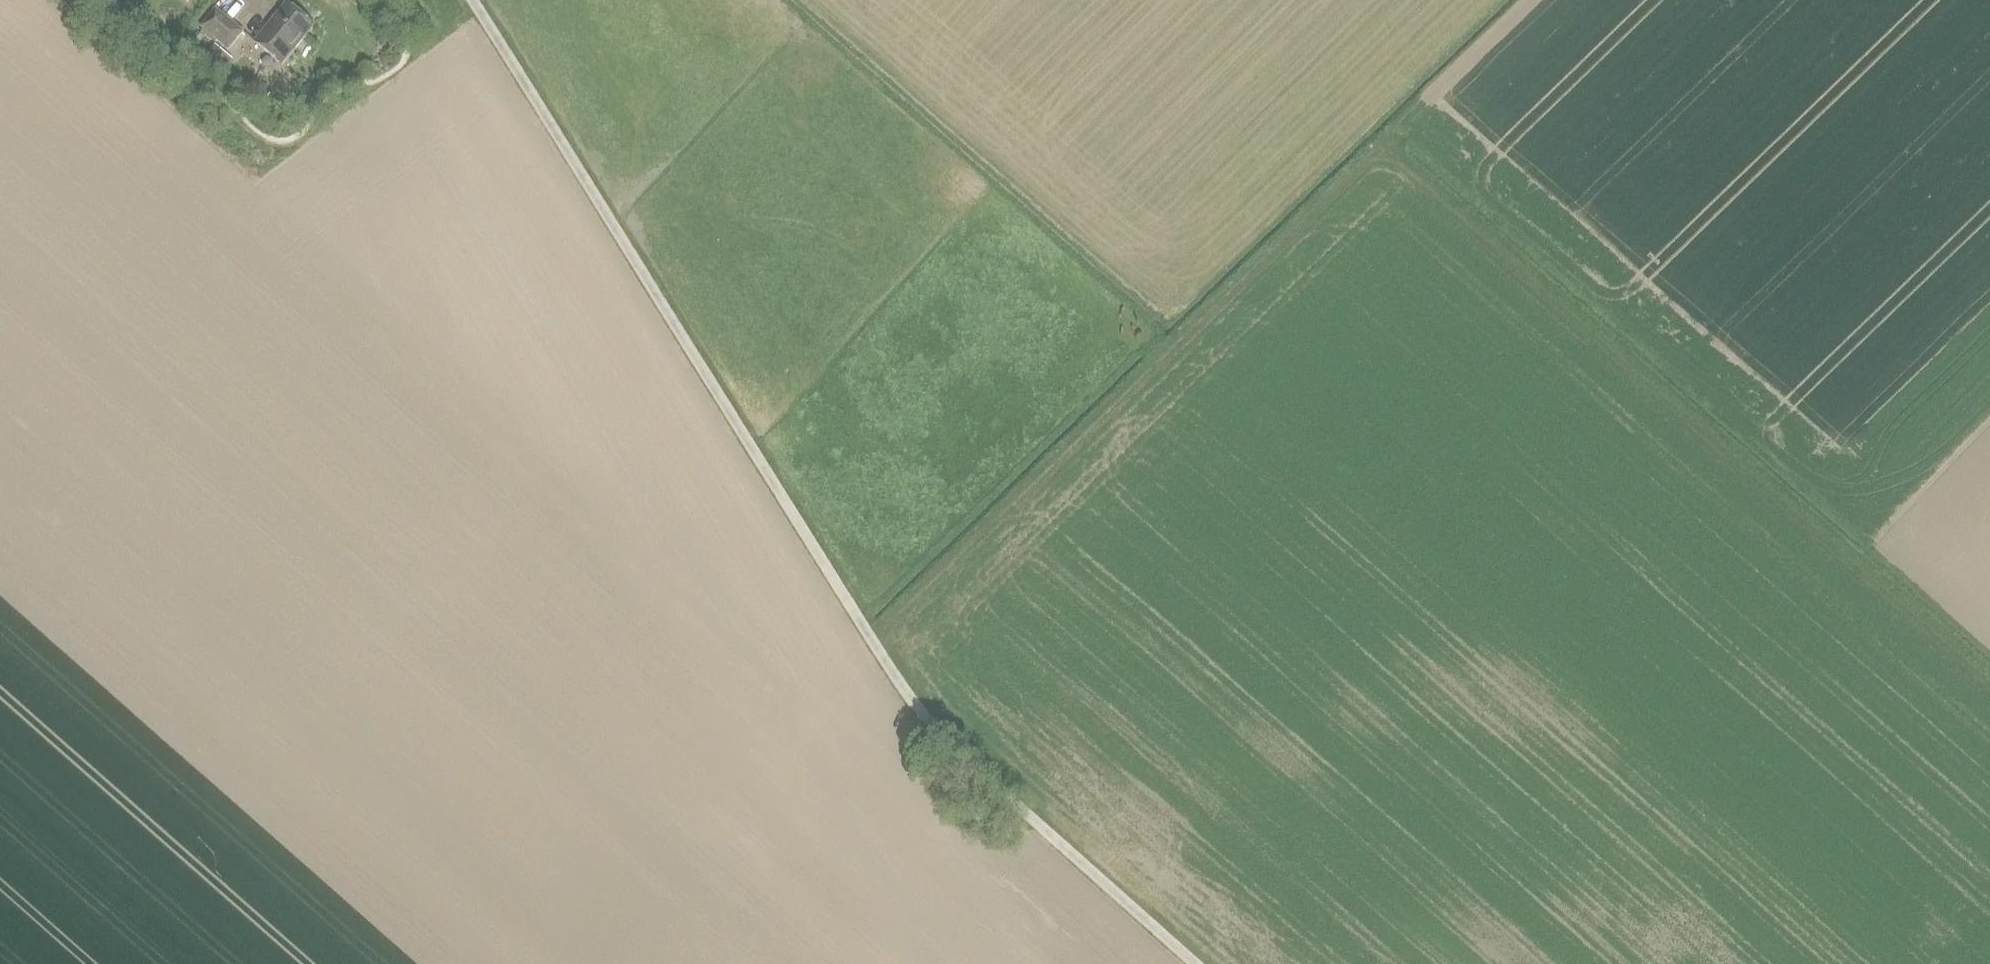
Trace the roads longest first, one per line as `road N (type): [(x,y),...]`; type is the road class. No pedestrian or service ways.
road 1 (residential): [(1196,963),(1003,793),(912,700),(474,0)]

